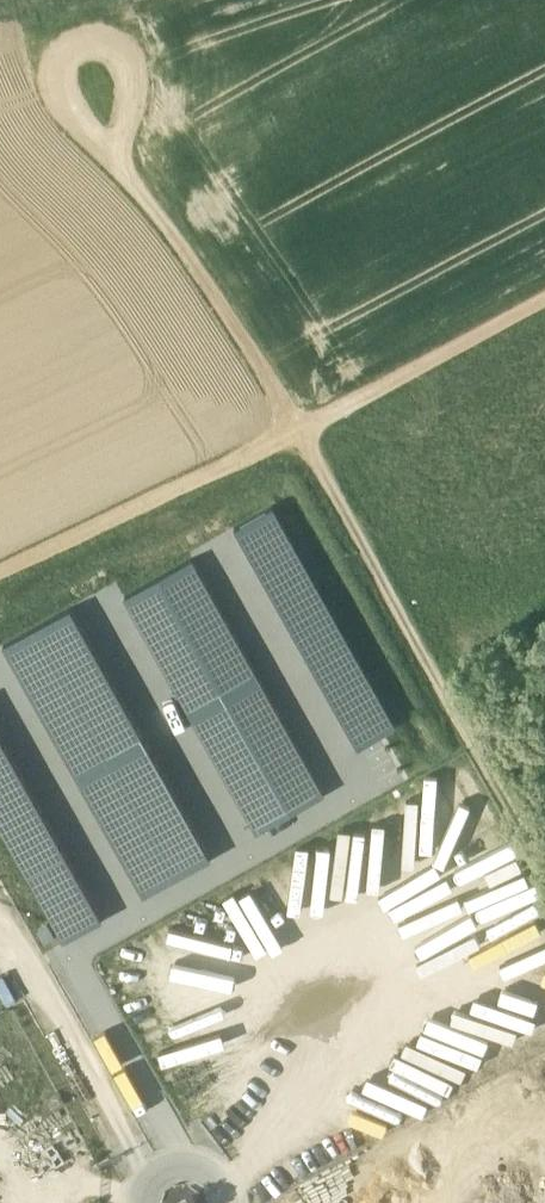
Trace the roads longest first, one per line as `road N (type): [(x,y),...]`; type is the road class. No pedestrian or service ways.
road 1 (track): [(296,432),(139,184),(66,105),(52,75),(61,48),(104,39),(134,56),(130,102)]
road 2 (track): [(544,869),(296,432)]
road 3 (track): [(296,432),(0,569)]
road 4 (track): [(544,299),(296,432)]

